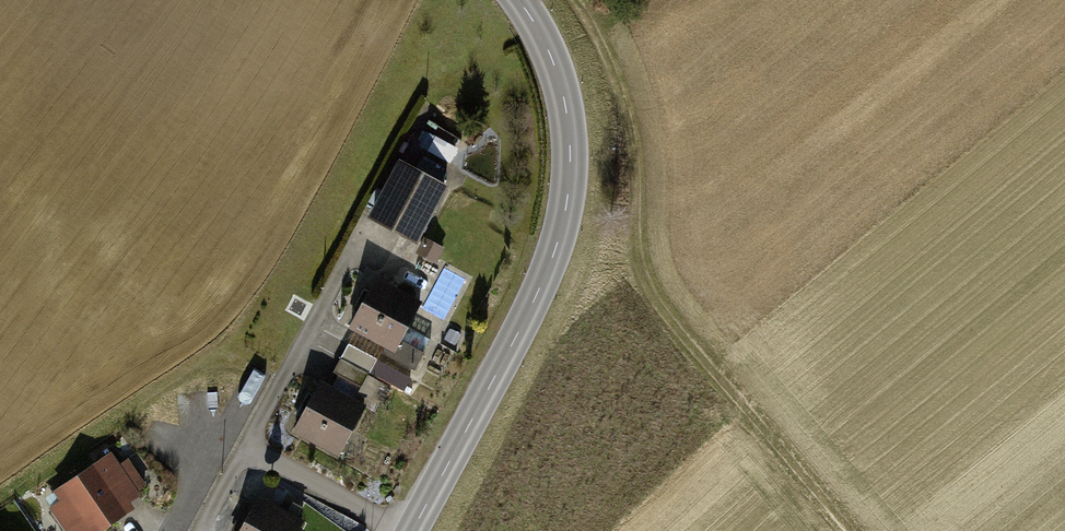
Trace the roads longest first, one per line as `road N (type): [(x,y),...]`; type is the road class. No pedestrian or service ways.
road 1 (track): [(575,0),(628,118),(638,176),(637,248),(651,291),(852,530)]
road 2 (secondary): [(412,530),(535,297),(565,213),(566,102),(519,0)]
road 3 (residential): [(175,530),(258,372)]

